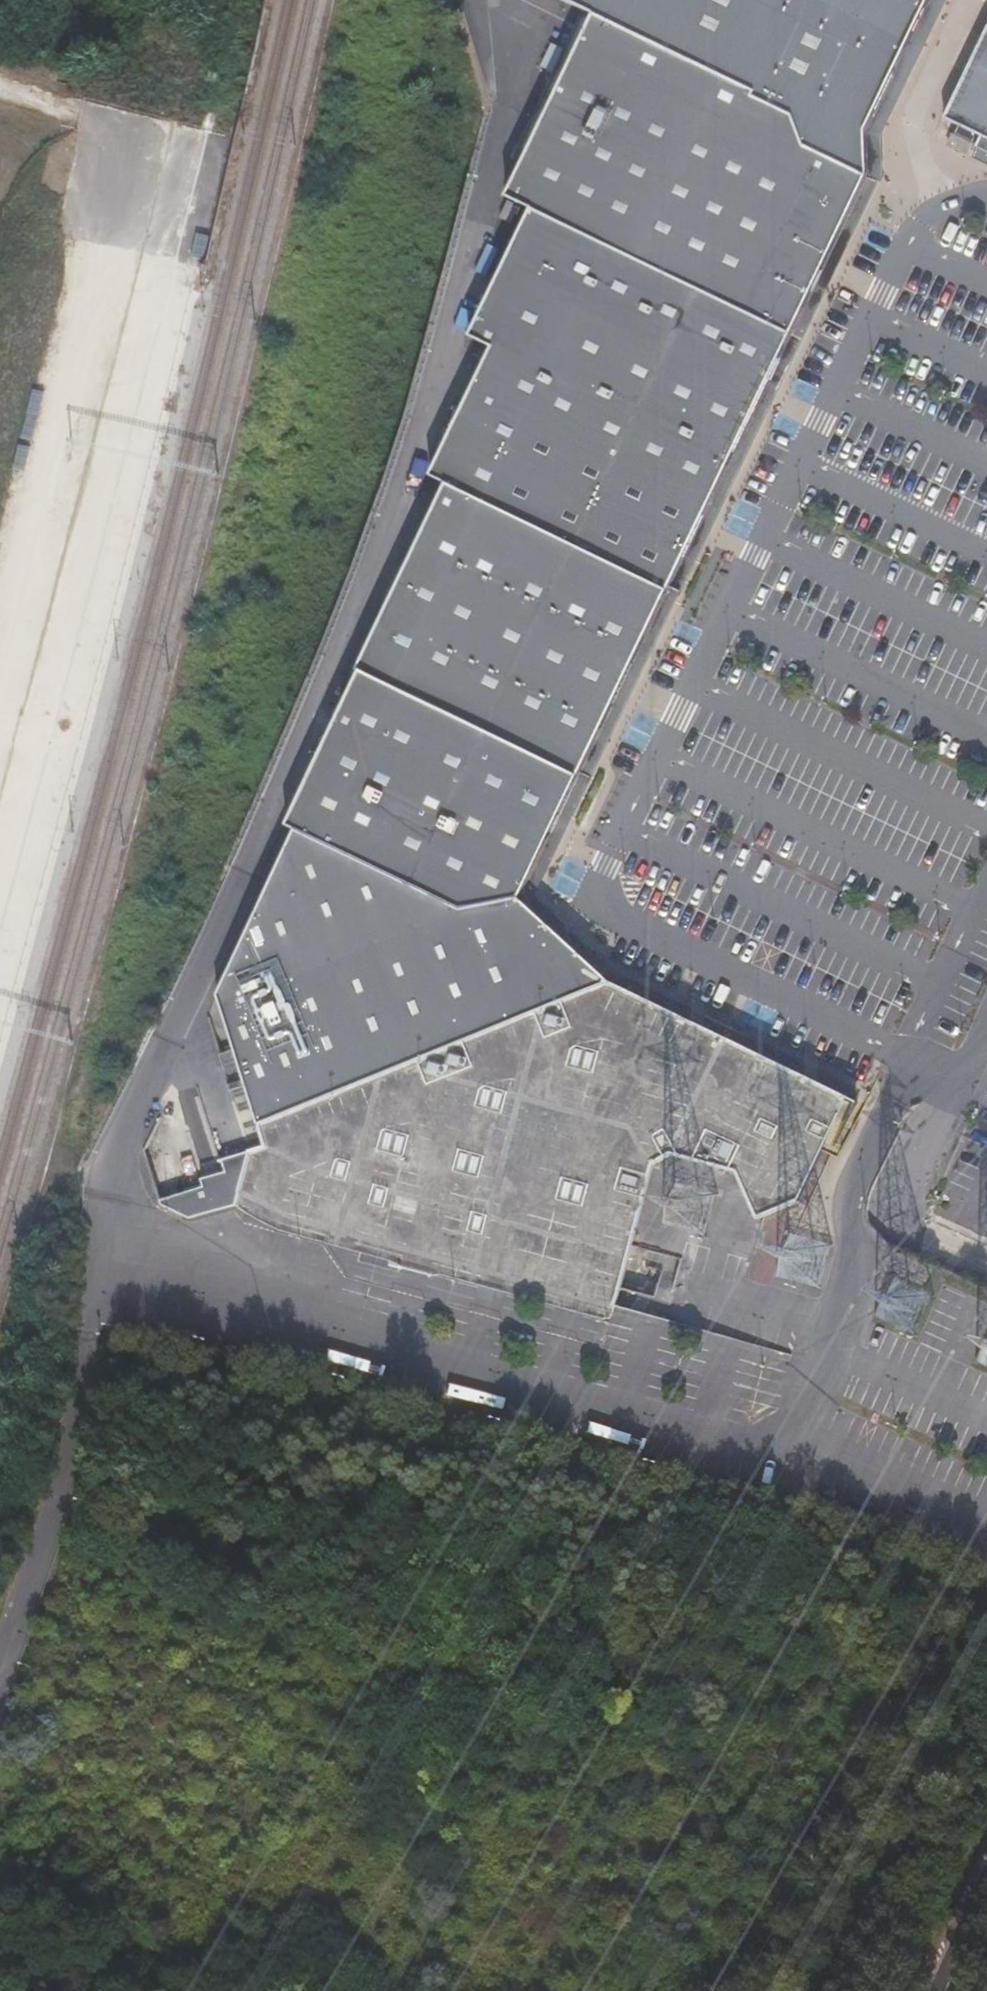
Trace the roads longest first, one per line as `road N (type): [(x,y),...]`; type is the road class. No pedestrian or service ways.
road 1 (track): [(0,788),(141,216),(129,163),(0,79)]

